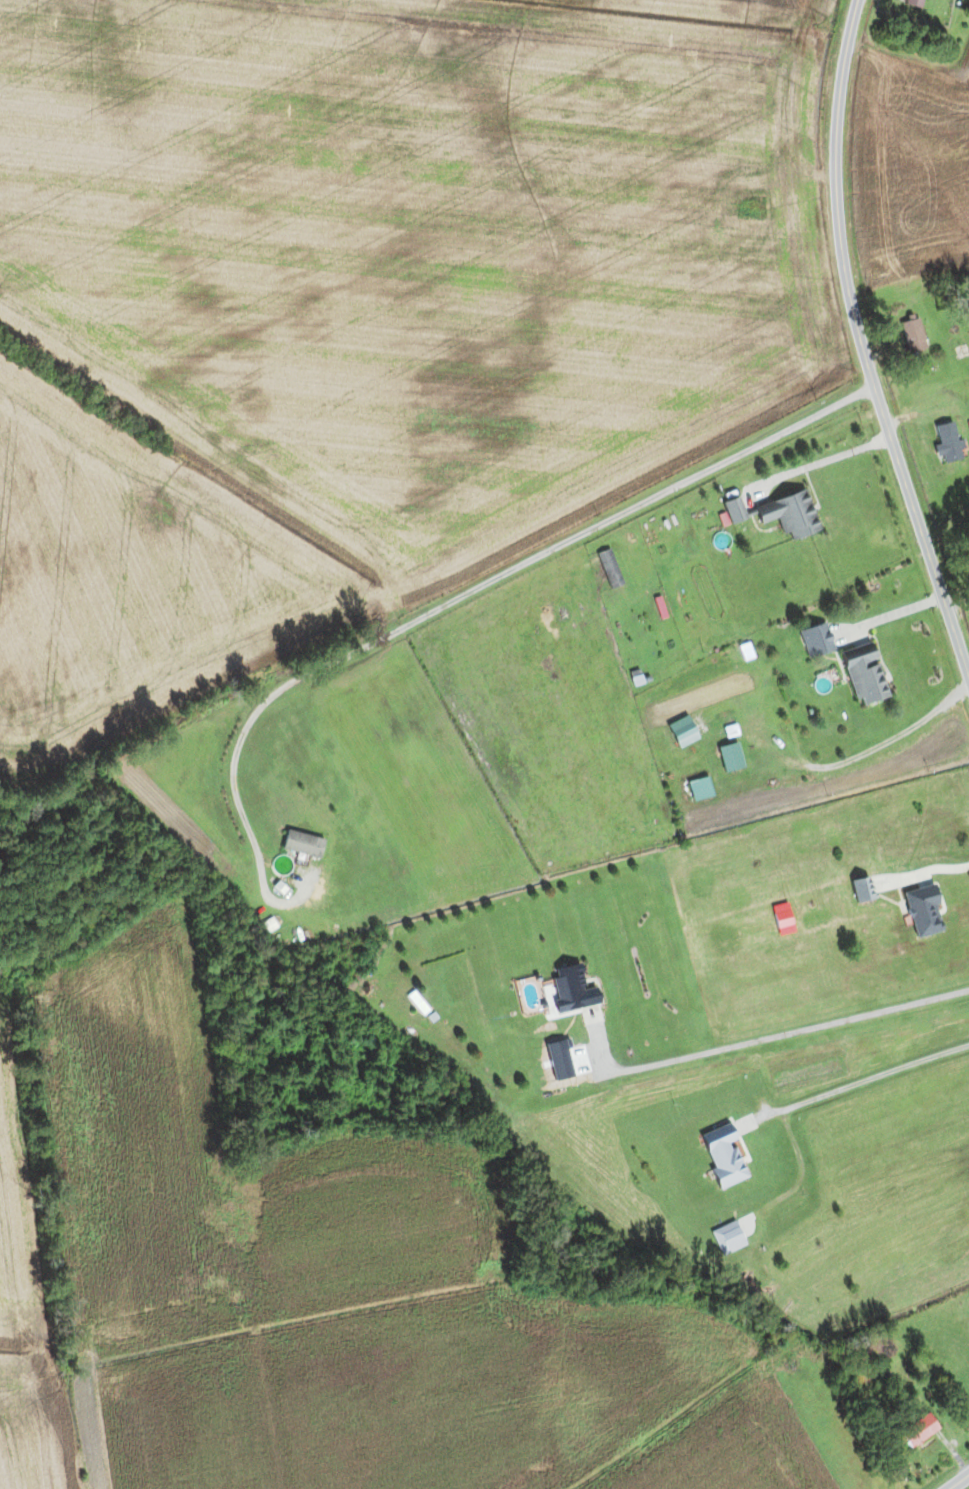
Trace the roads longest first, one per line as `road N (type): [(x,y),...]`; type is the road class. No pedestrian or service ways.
road 1 (residential): [(968,673),(874,382),(842,251),(838,112),(858,0)]

